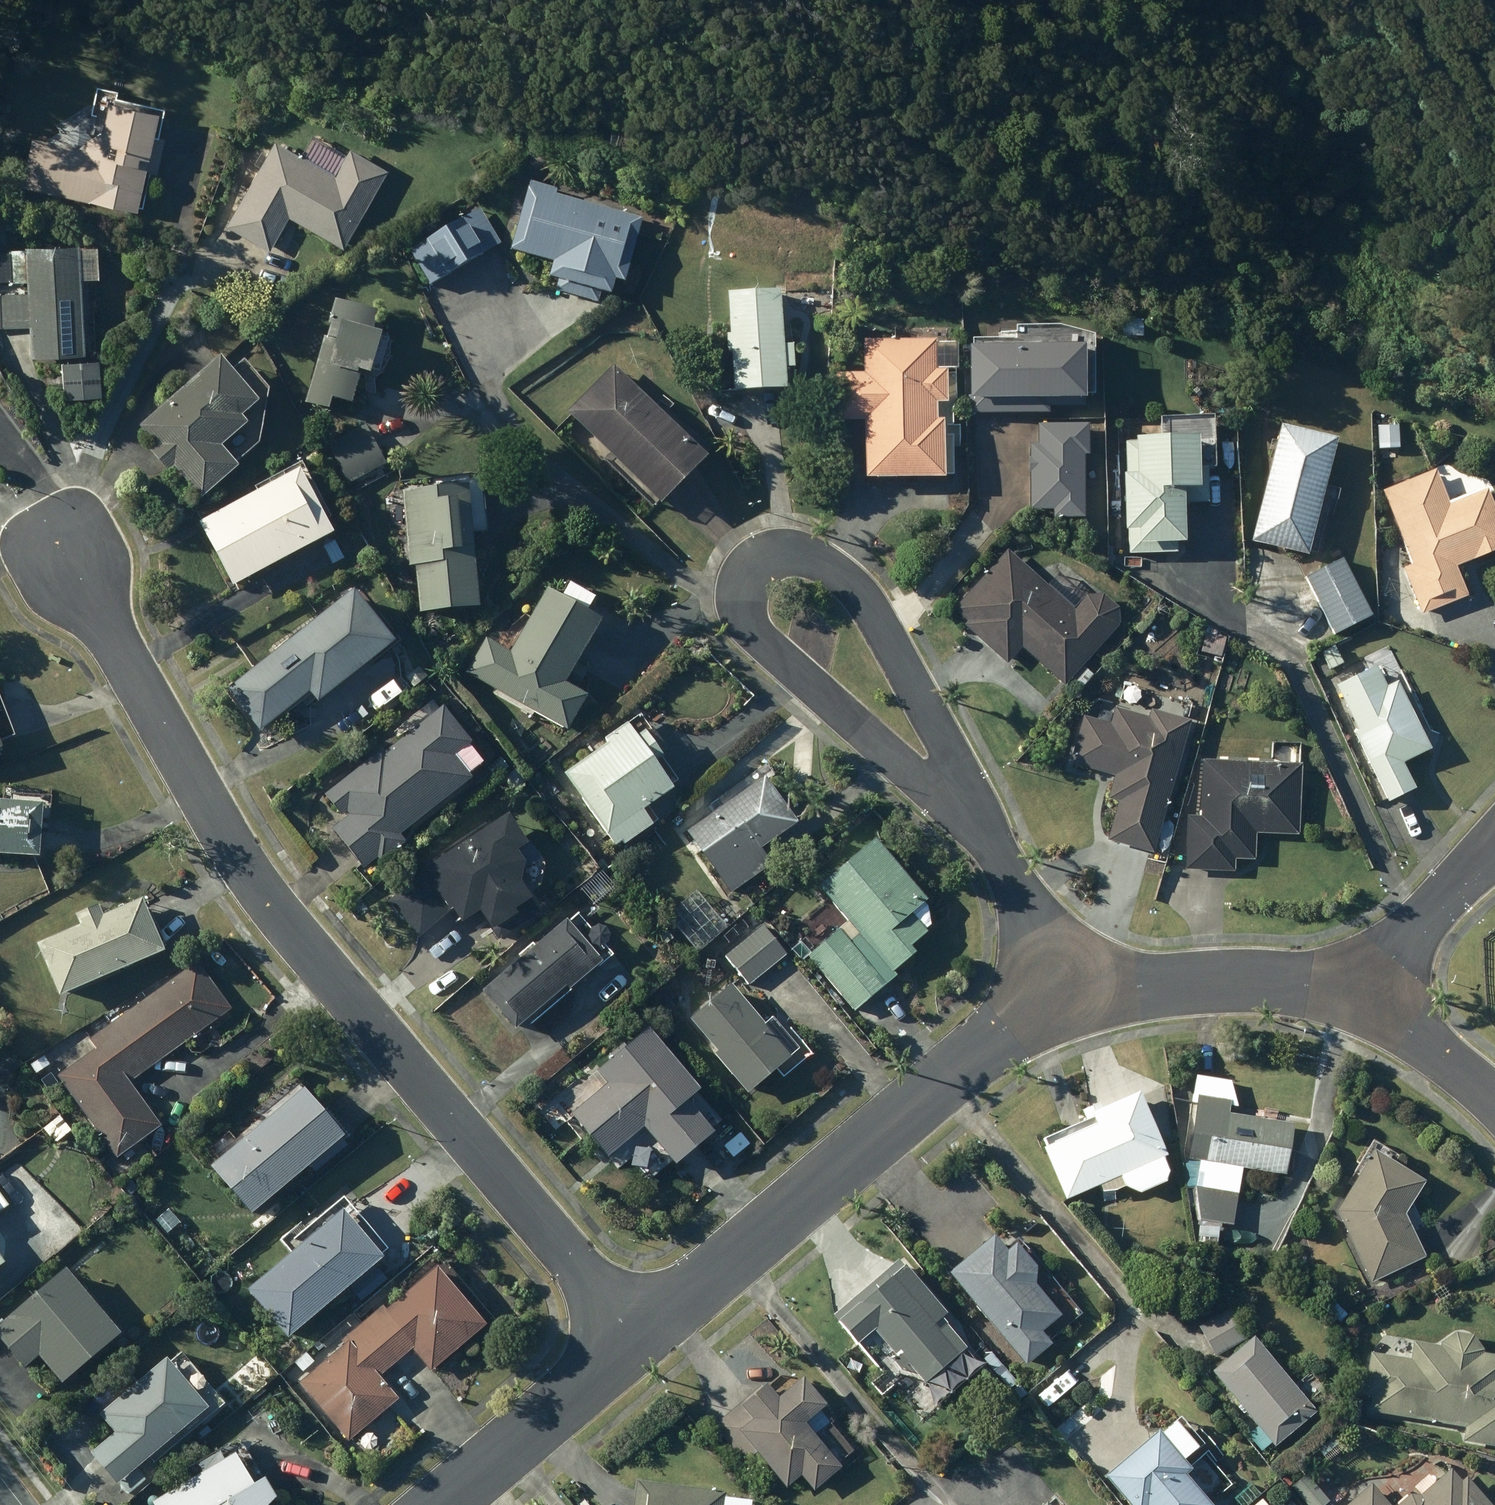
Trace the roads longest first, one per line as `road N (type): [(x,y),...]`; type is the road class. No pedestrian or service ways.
road 1 (residential): [(71,559),(233,850),(281,918),(639,1338)]
road 2 (residential): [(639,1338),(925,1092),(1002,1039),(1071,1008)]
road 3 (residential): [(953,770),(763,638),(734,581),(751,533),(806,512),(844,545)]
road 4 (residential): [(1071,1008),(1149,988),(1226,983),(1305,987),(1369,1008)]
road 5 (residential): [(1071,1008),(953,770)]
road 6 (residential): [(442,1504),(639,1338)]
road 7 (residential): [(844,545),(953,770)]
road 8 (residential): [(1494,845),(1443,898),(1369,1008)]
road 9 (residential): [(1369,1008),(1441,1053),(1494,1102)]

